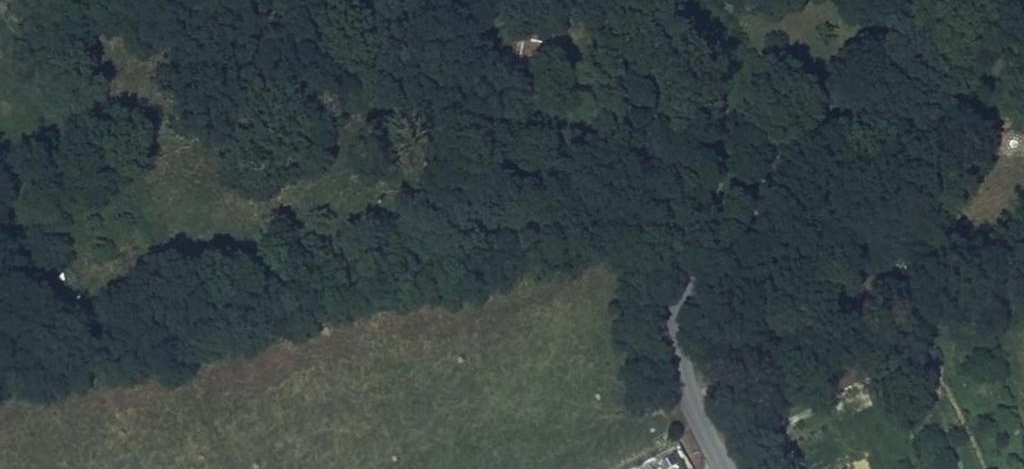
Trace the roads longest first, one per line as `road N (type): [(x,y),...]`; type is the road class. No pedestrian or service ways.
road 1 (unclassified): [(667,0),(680,8),(720,83),(718,193),(813,468)]

